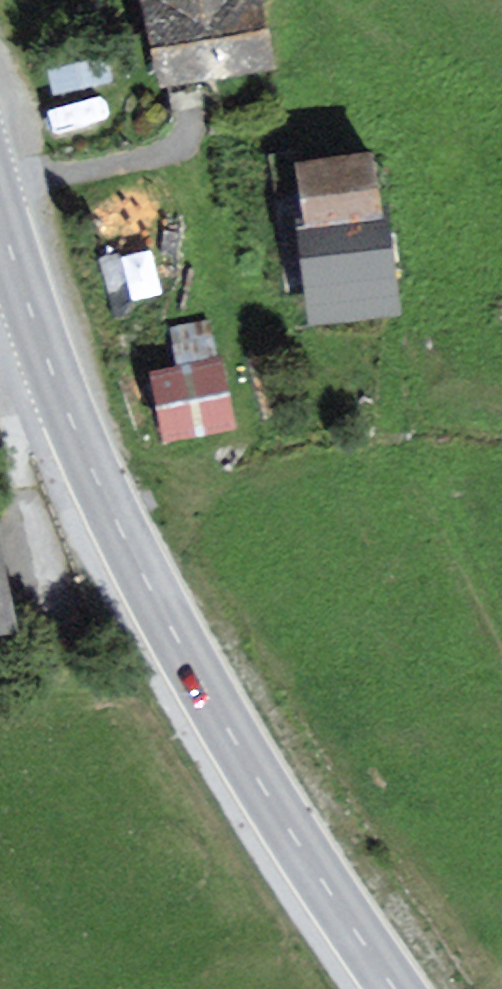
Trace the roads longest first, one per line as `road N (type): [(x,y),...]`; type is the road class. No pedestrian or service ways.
road 1 (secondary): [(0,218),(54,383),(120,533),(234,743),(395,988)]
road 2 (track): [(501,655),(426,488),(409,407),(411,345),(426,320),(492,267)]

